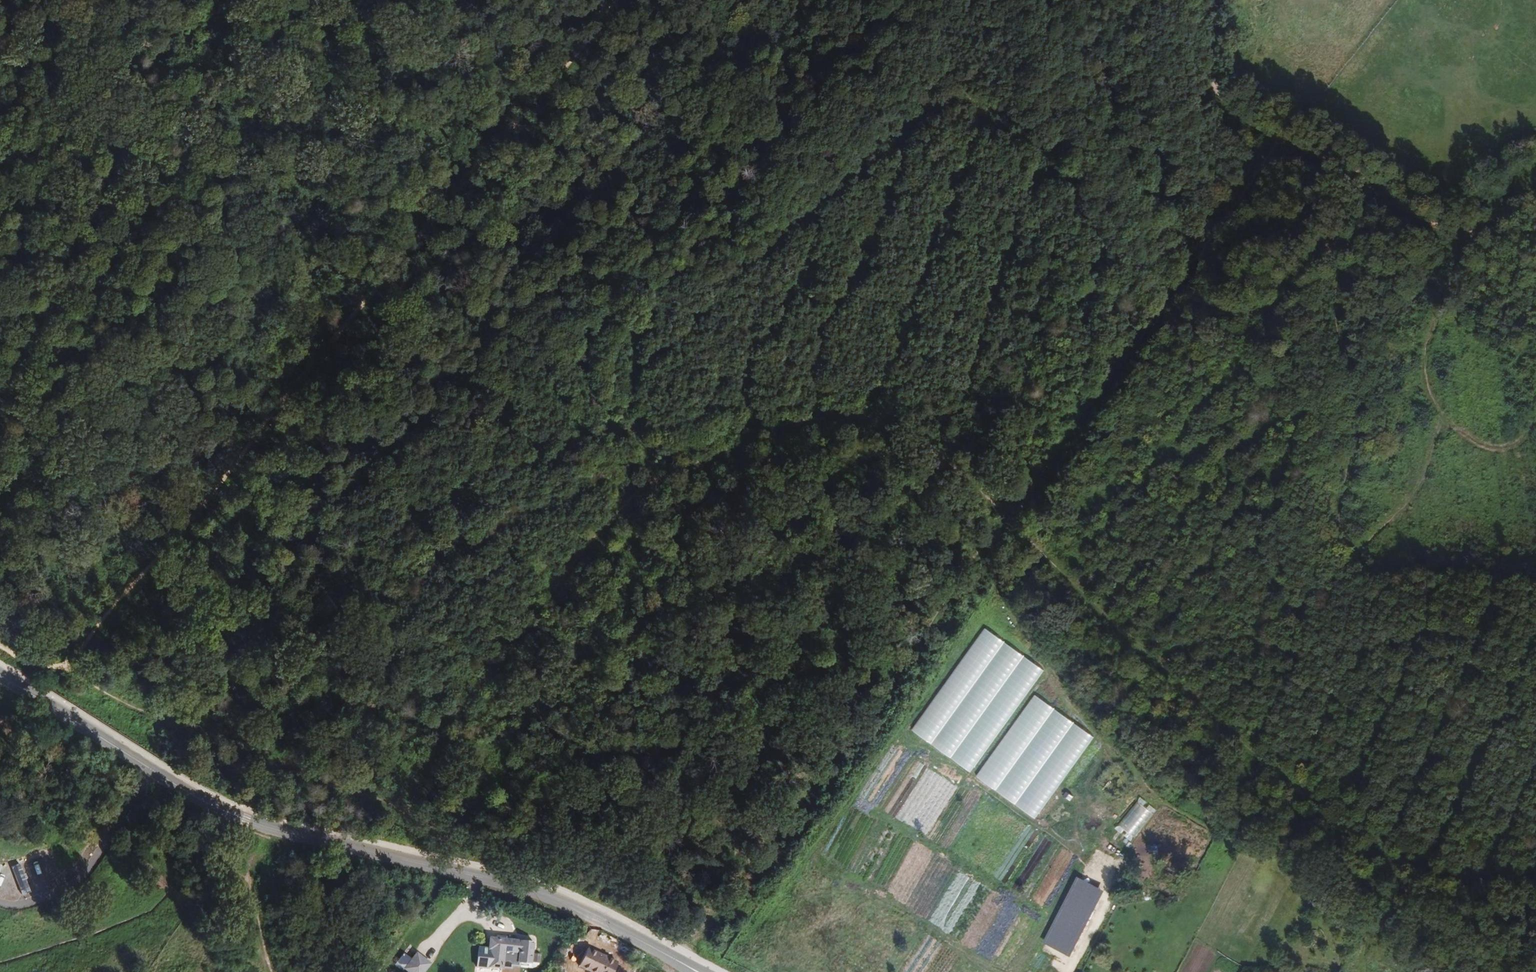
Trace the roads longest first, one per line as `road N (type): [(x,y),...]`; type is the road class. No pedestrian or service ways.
road 1 (tertiary): [(699,971),(555,899),(289,832),(206,803),(0,671)]
road 2 (track): [(1484,971),(1170,662),(1004,517)]
road 3 (track): [(680,962),(1053,452)]
road 4 (track): [(219,0),(203,53),(0,481)]
road 5 (track): [(640,444),(628,404),(640,313),(663,277),(724,221),(760,151),(816,81),(816,68)]

